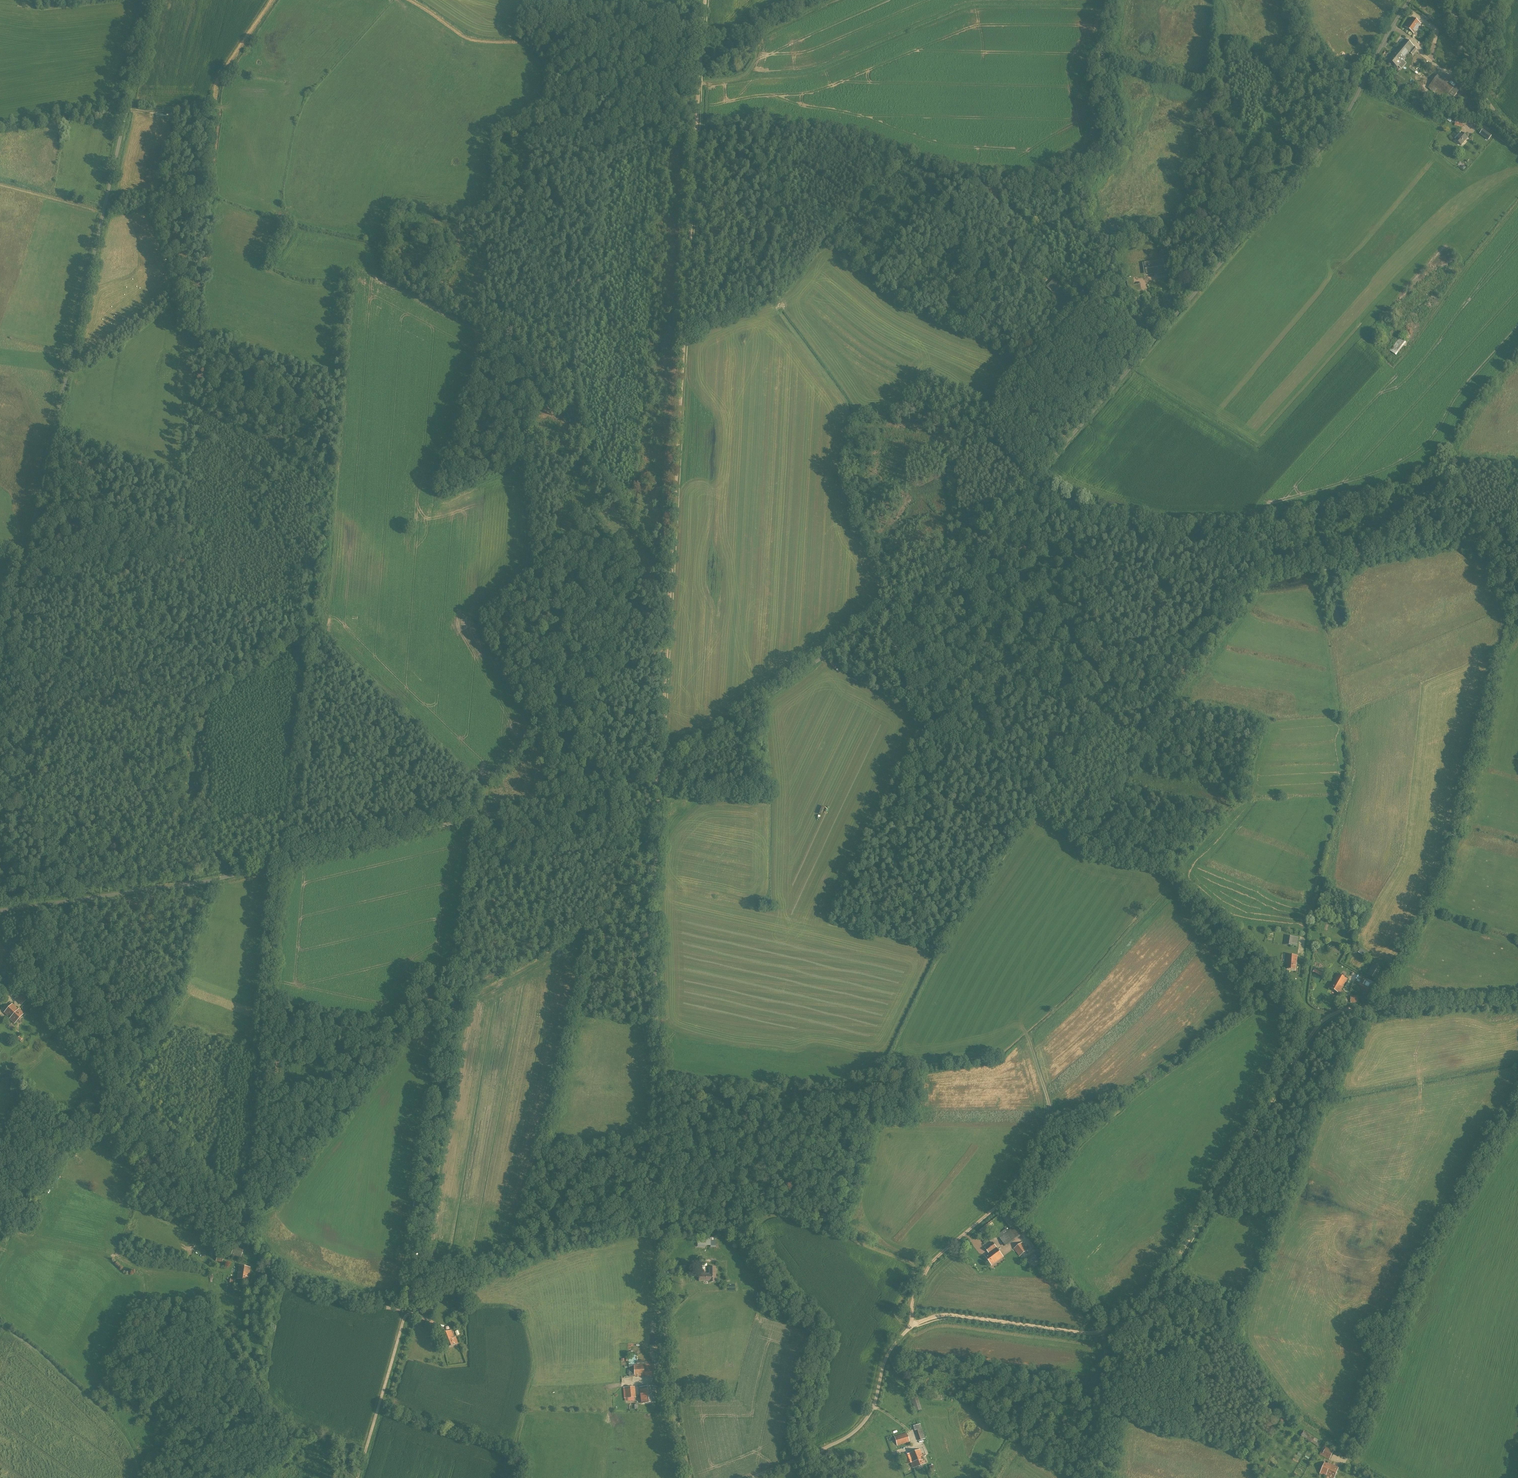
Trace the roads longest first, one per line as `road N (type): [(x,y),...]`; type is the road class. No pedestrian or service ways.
road 1 (tertiary): [(659,772),(973,548),(1331,135),(1409,0)]
road 2 (track): [(1517,1005),(1362,1008),(1325,1017),(1157,1298),(1115,1333),(942,1319),(912,1326)]
road 3 (track): [(707,0),(659,772)]
road 4 (tertiary): [(688,1477),(667,1382),(654,917),(659,772)]
road 5 (unclassified): [(0,669),(151,0)]
road 6 (unclassified): [(659,772),(225,878),(0,911)]
road 7 (track): [(27,549),(313,626),(283,866)]
road 8 (track): [(672,579),(597,457),(560,325),(518,115)]
road 9 (track): [(544,801),(526,588),(617,496)]
road 10 (track): [(704,34),(672,23),(532,21),(521,45),(475,41),(410,0)]
road 11 (unclassified): [(749,1477),(856,1431),(888,1354),(912,1326)]
road 12 (track): [(272,0),(217,82),(210,114),(126,109)]
road 13 (unclassified): [(1517,136),(1473,78),(1448,0)]
road 14 (track): [(1106,1335),(1105,1477)]

